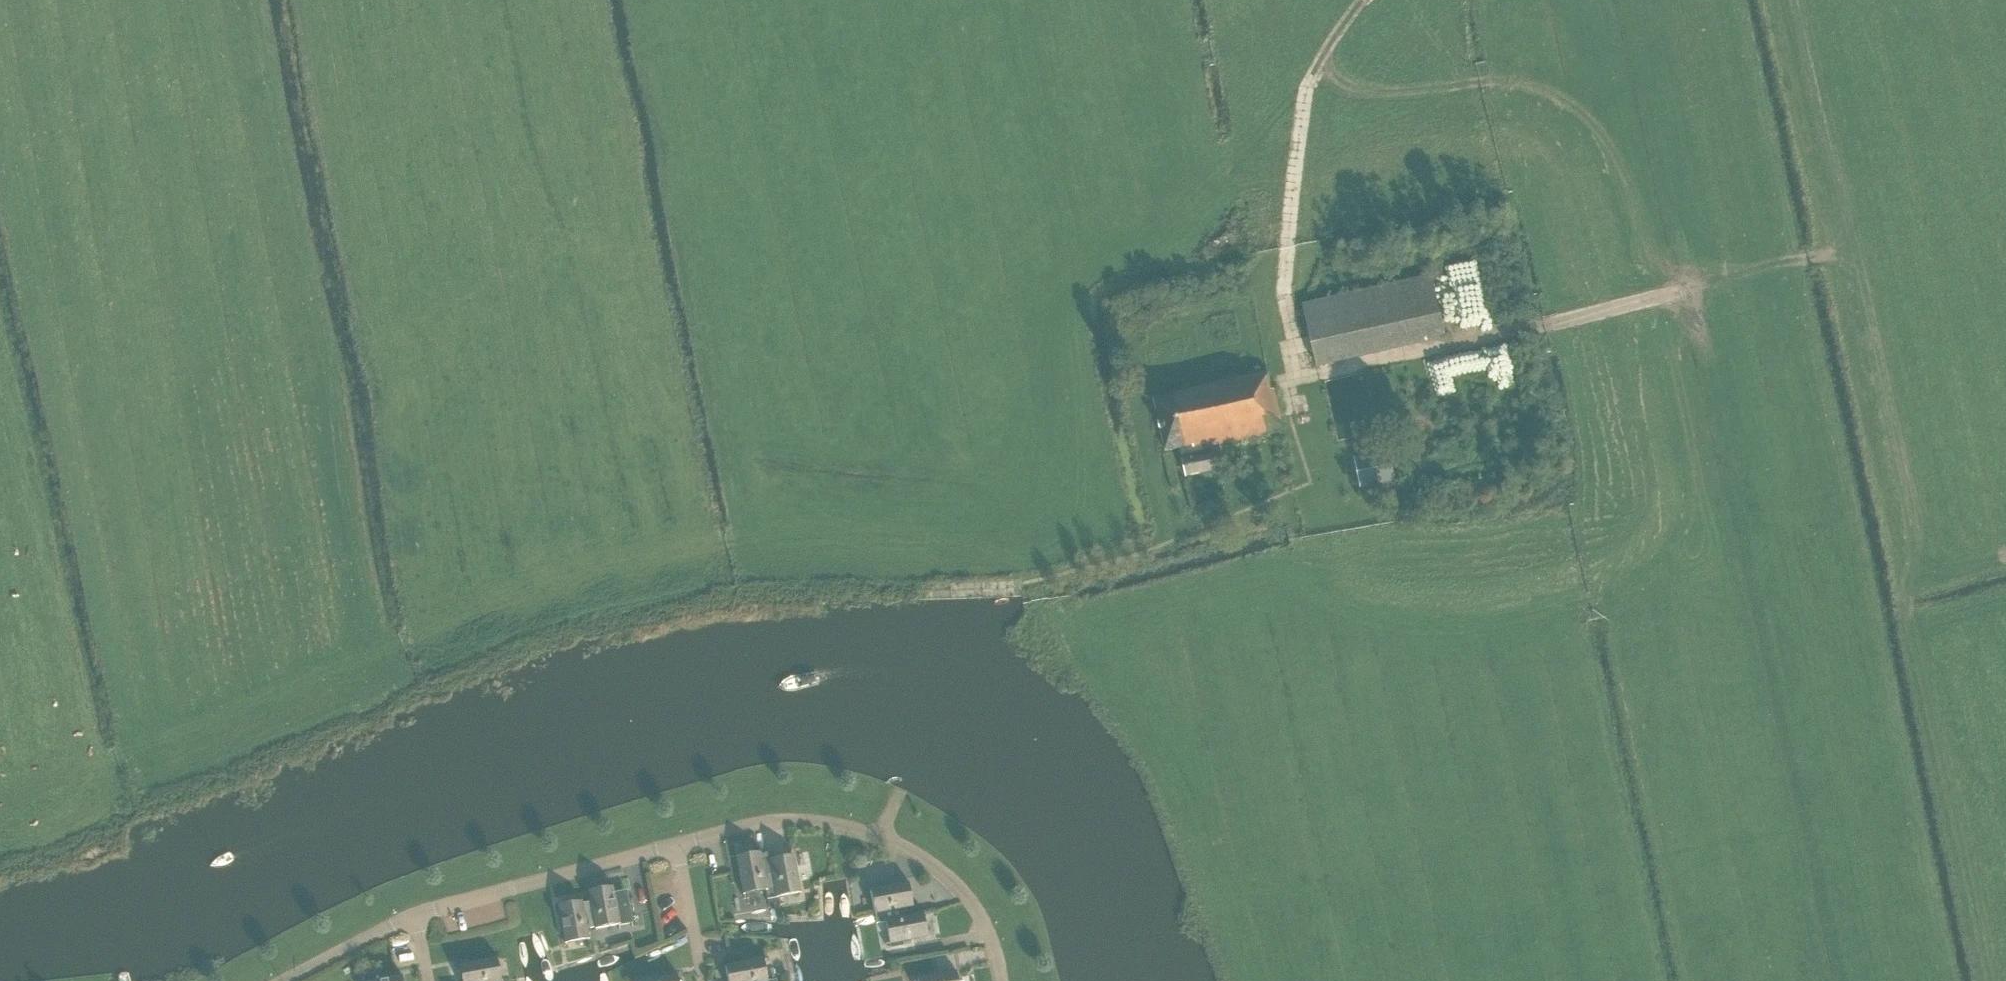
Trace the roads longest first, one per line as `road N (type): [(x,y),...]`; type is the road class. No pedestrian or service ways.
road 1 (residential): [(1003,980),(989,930),(965,894),(929,861),(879,835),(785,820),(677,846)]
road 2 (residential): [(414,917),(677,846)]
road 3 (residential): [(280,980),(414,917)]
road 4 (residential): [(704,980),(677,846)]

